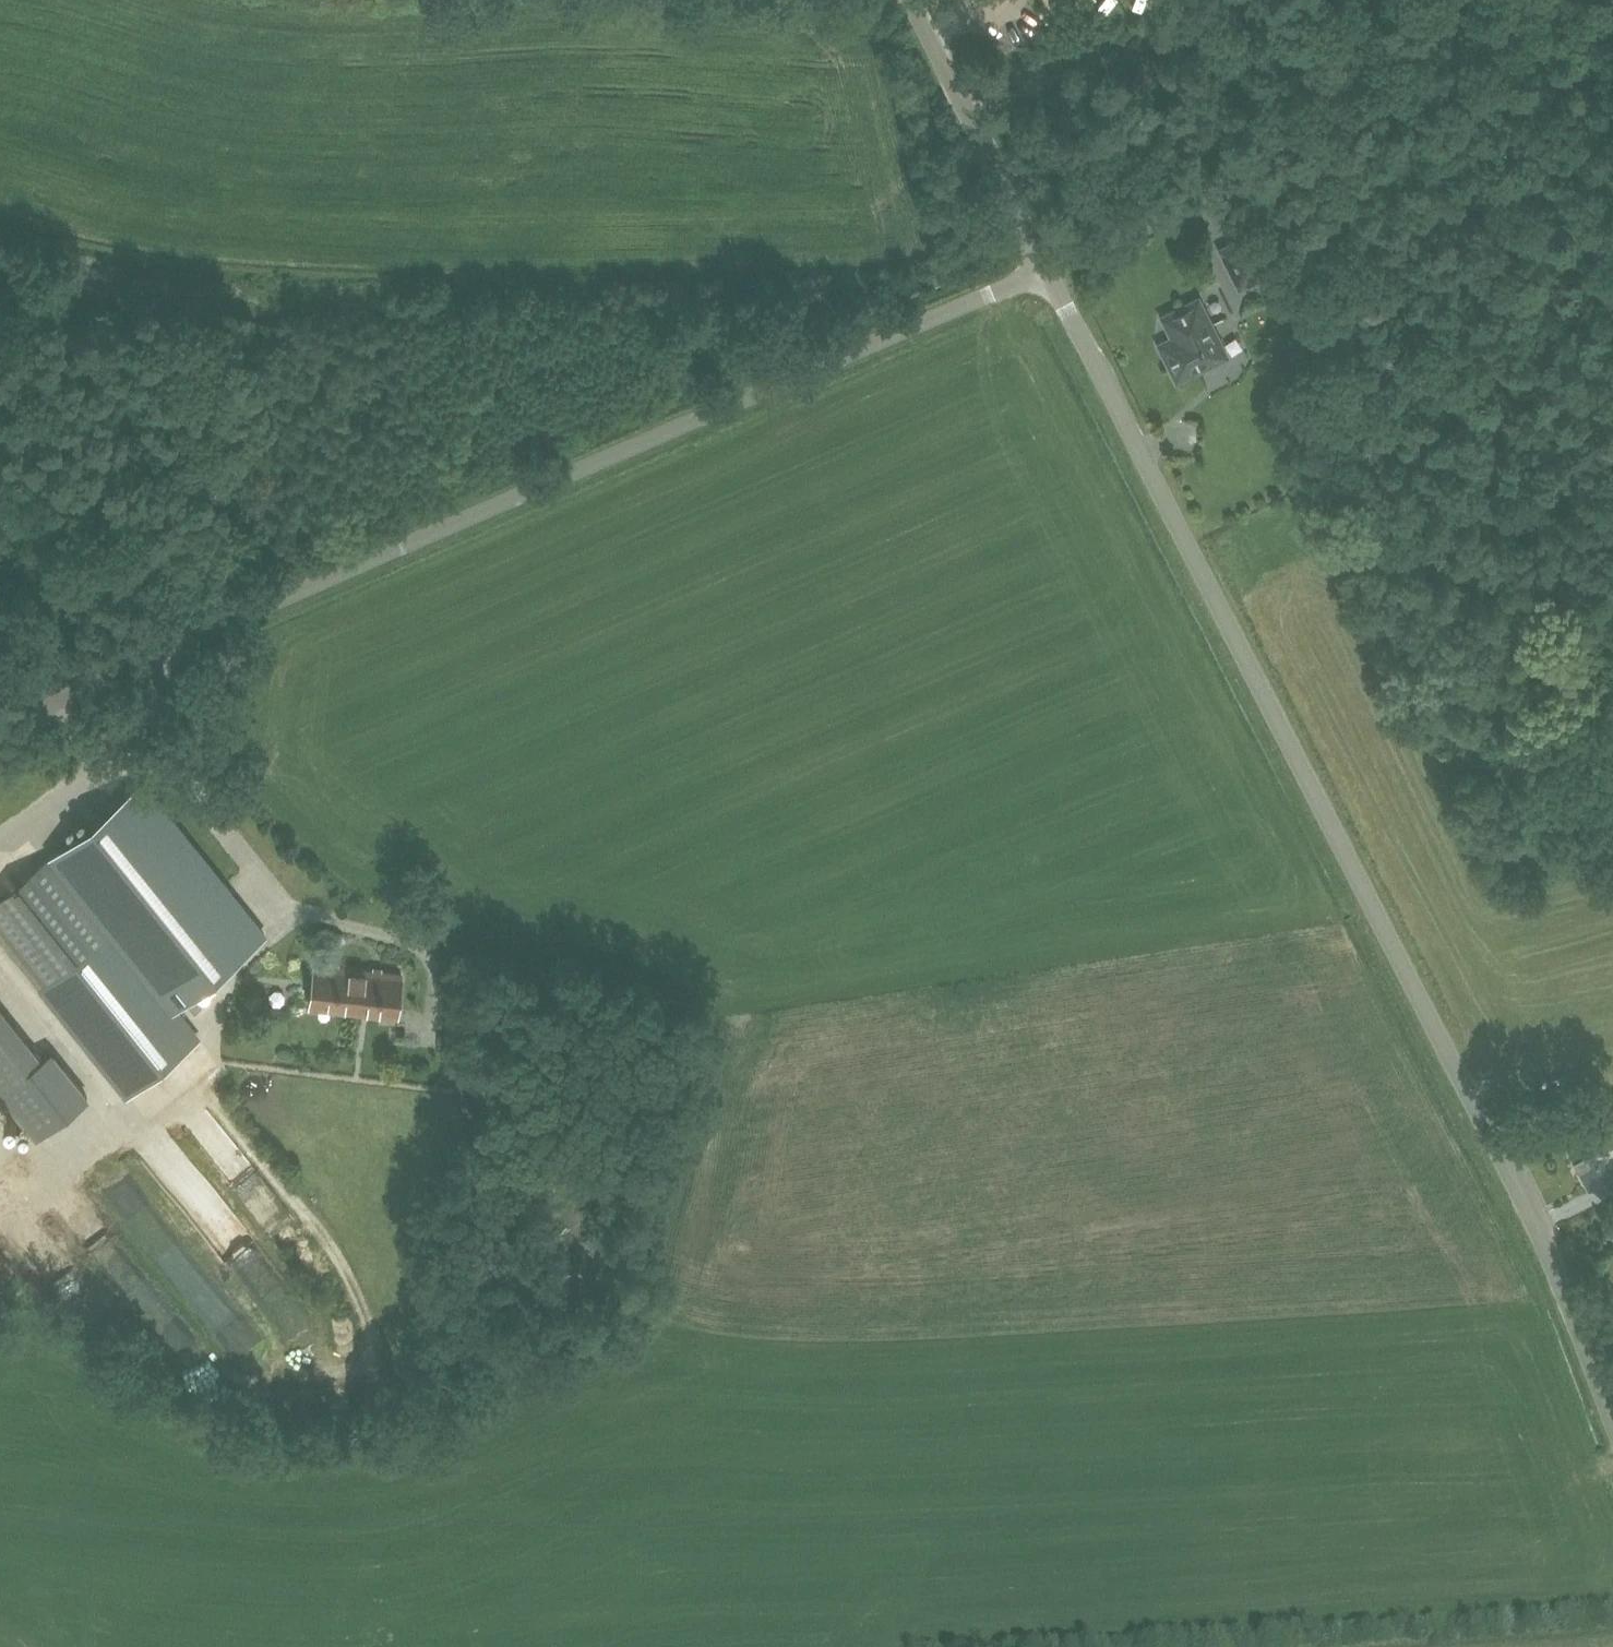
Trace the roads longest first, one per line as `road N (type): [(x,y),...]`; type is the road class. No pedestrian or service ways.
road 1 (unclassified): [(1612,1422),(1549,1256),(1492,1138),(1048,270)]
road 2 (unclassified): [(0,739),(165,655),(1048,270)]
road 3 (unclassified): [(1048,270),(910,0)]

